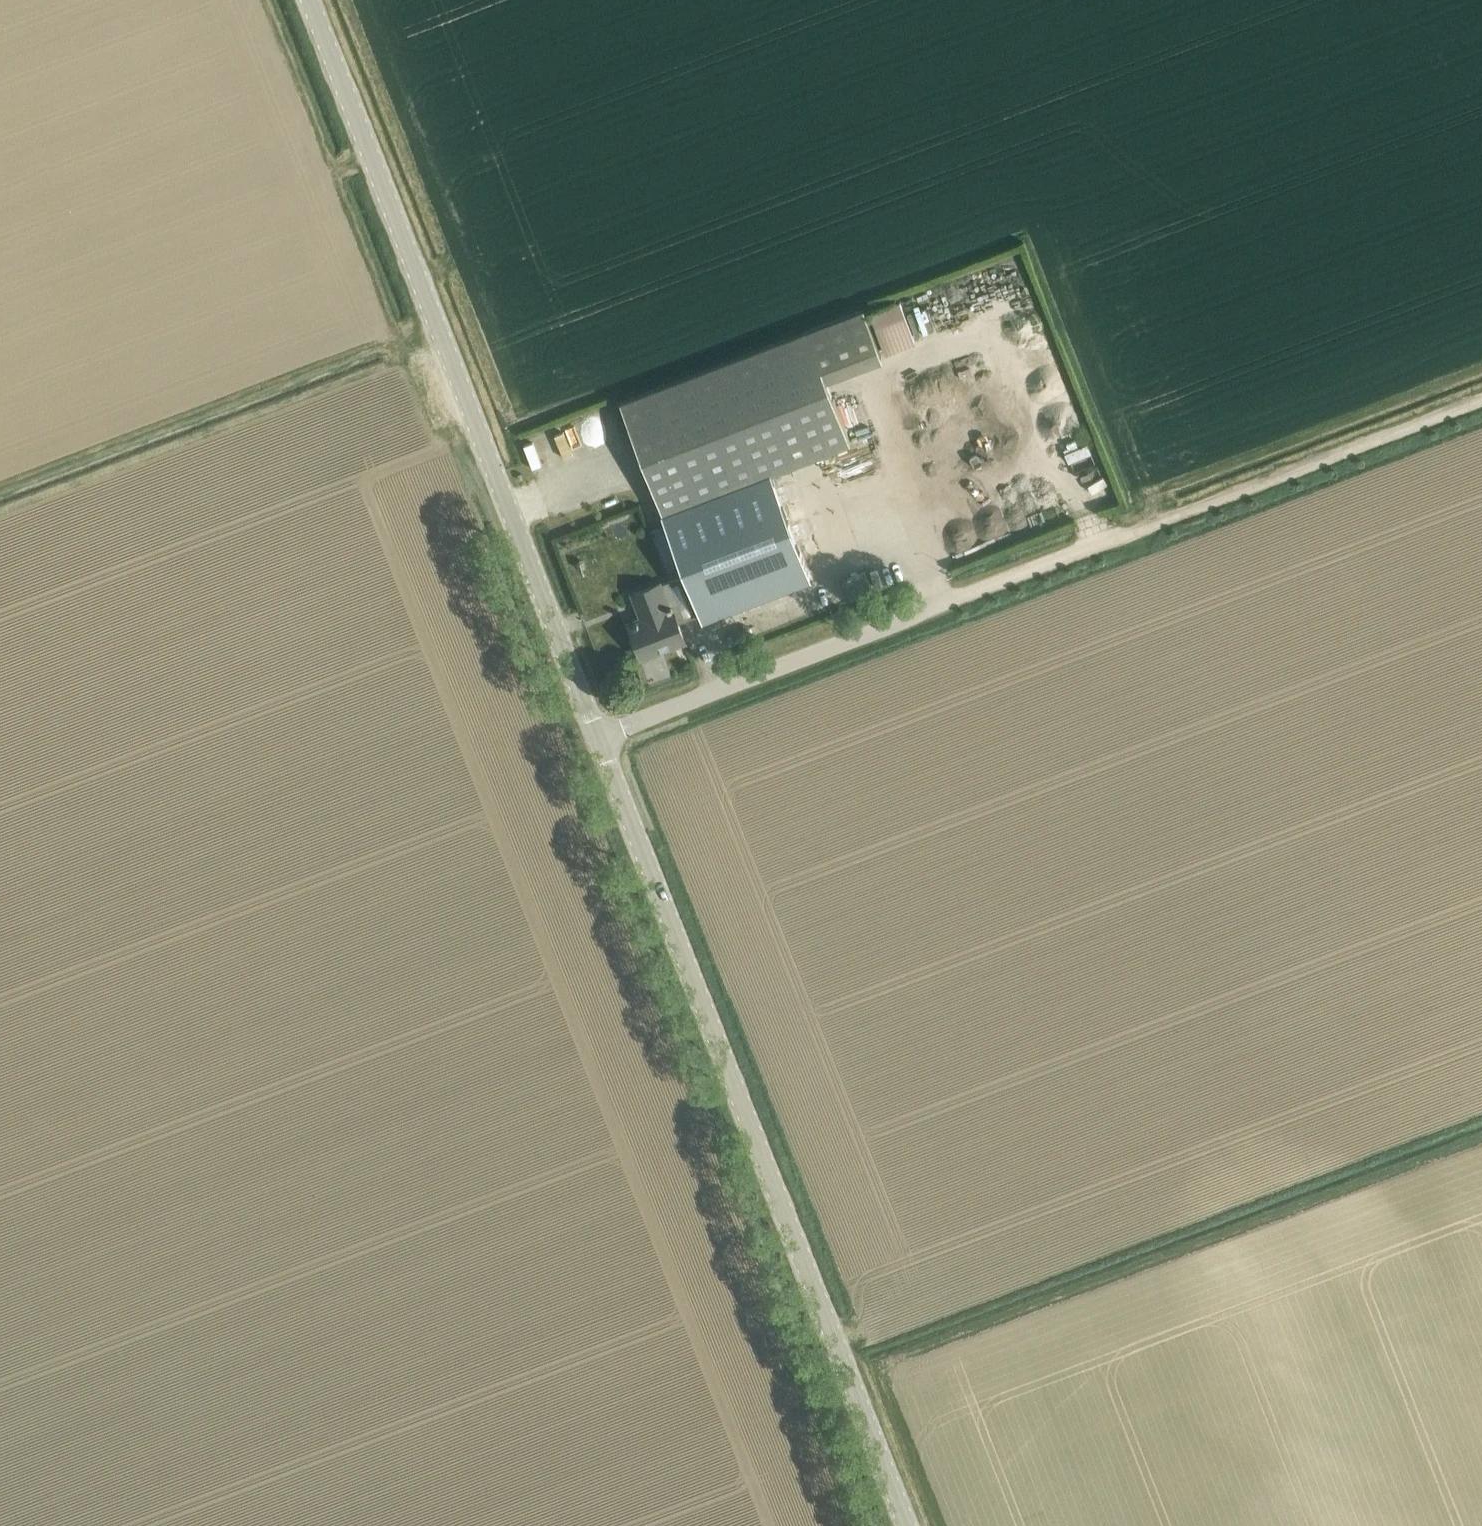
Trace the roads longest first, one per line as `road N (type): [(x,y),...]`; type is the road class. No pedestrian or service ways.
road 1 (tertiary): [(908,1525),(317,0)]

